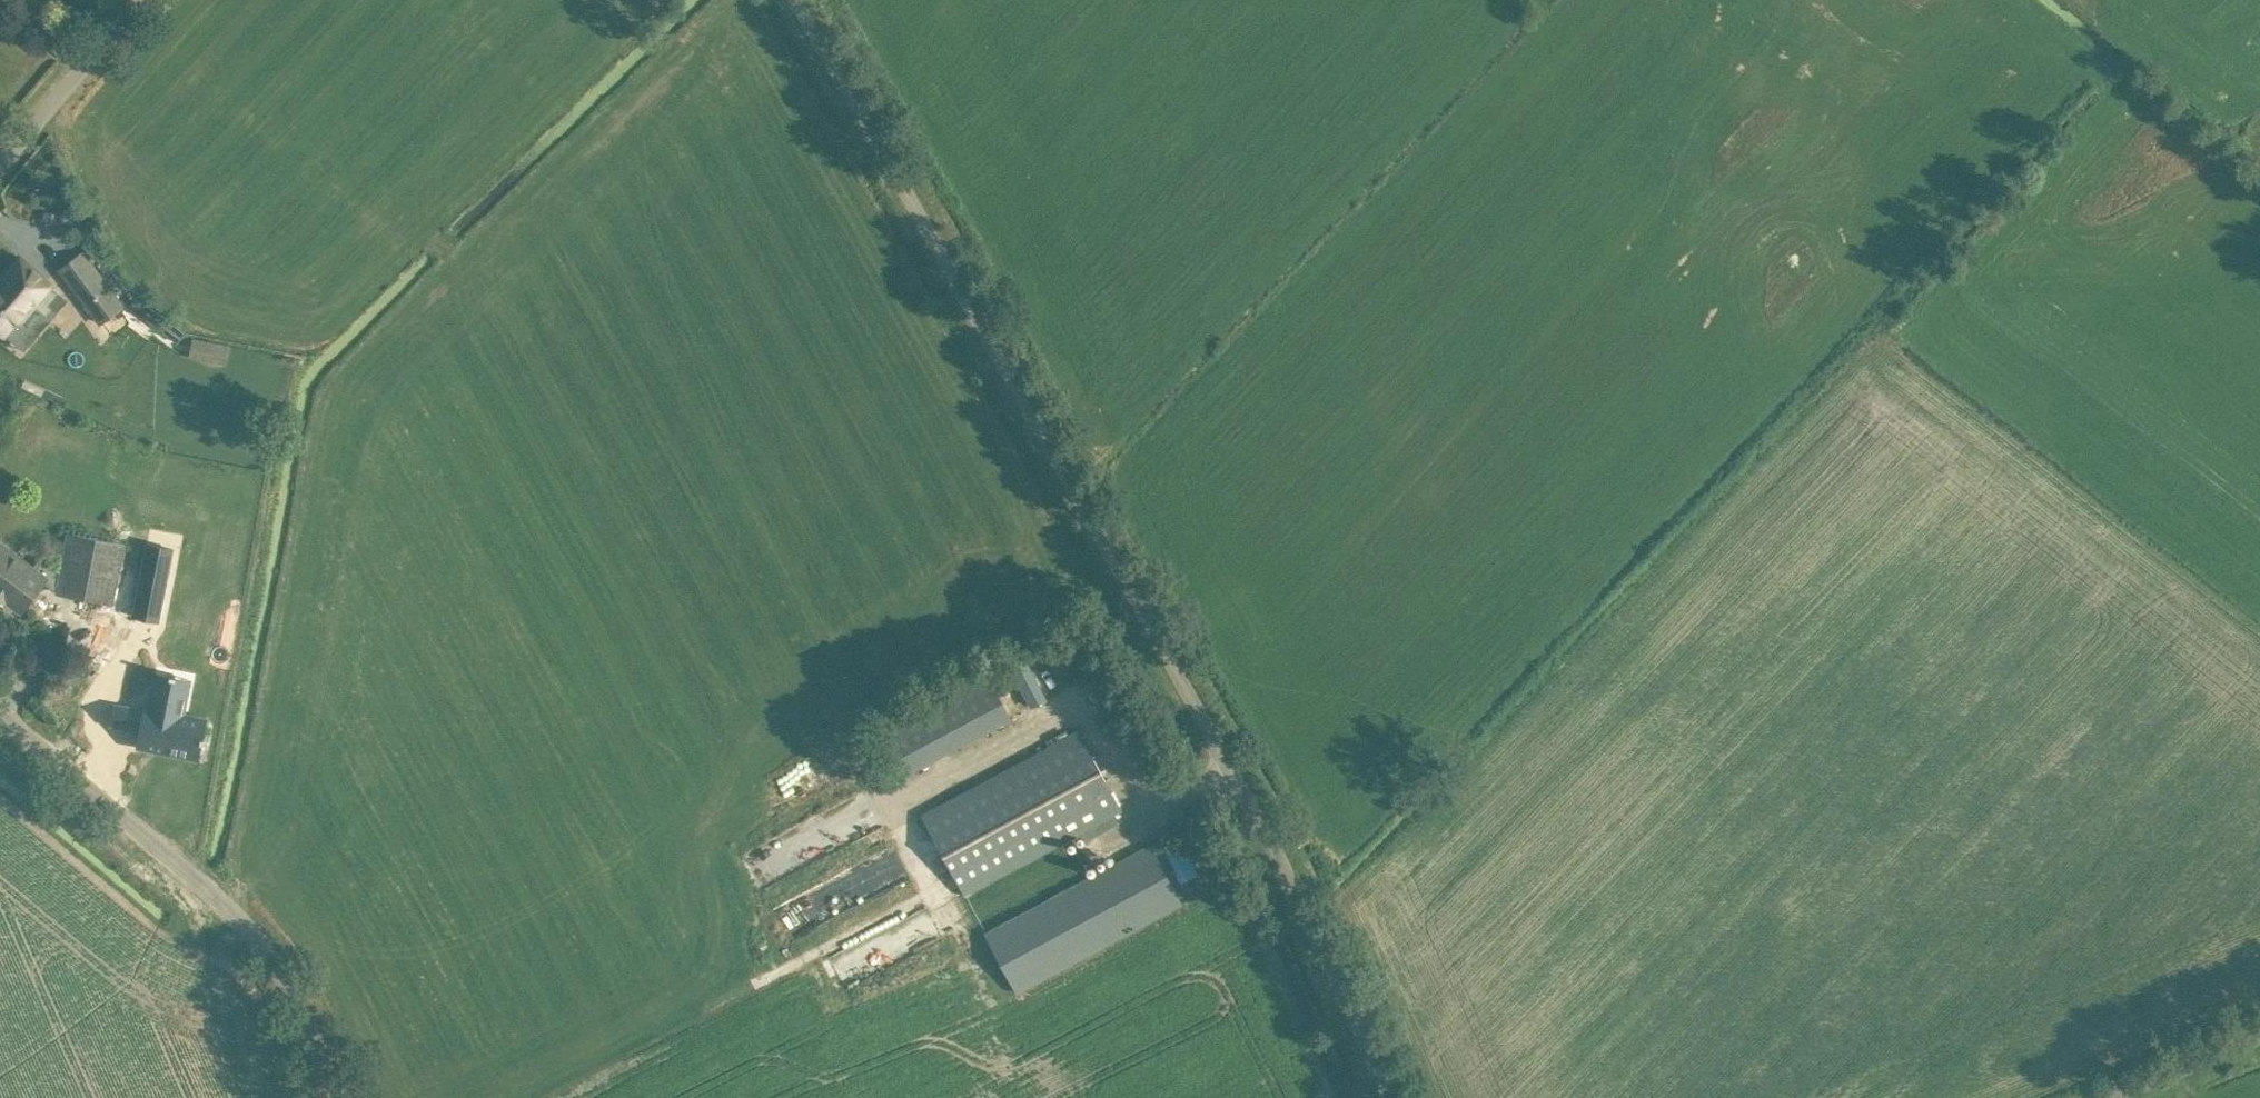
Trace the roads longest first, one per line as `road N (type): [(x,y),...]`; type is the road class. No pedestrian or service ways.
road 1 (unclassified): [(792,0),(1042,421),(1275,852),(1388,1097)]
road 2 (unclassified): [(341,1097),(279,967),(250,930),(0,715)]
road 3 (unclassified): [(0,160),(139,0)]
road 4 (unclassified): [(2105,1097),(2259,1034)]

